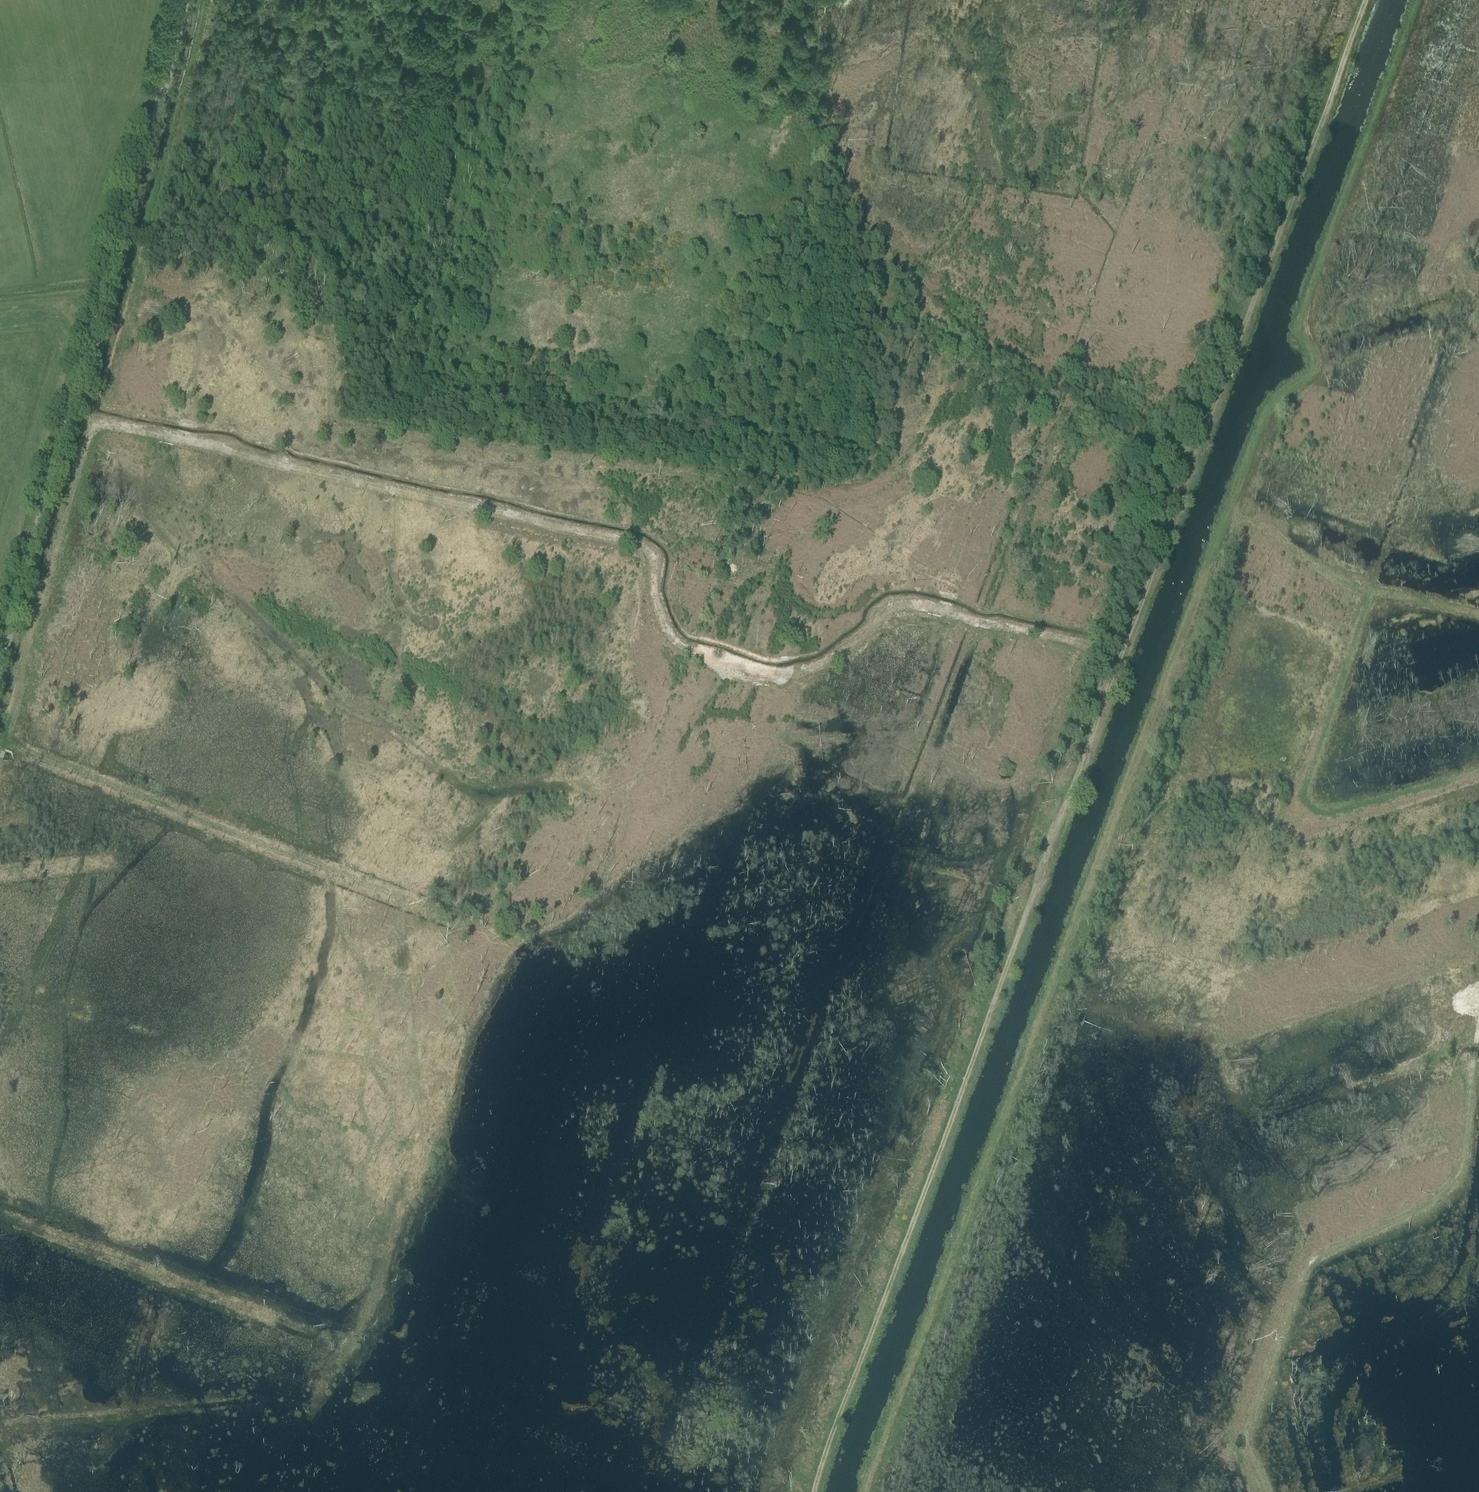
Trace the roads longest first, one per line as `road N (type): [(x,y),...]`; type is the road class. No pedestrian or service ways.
road 1 (unclassified): [(0,667),(182,0)]

